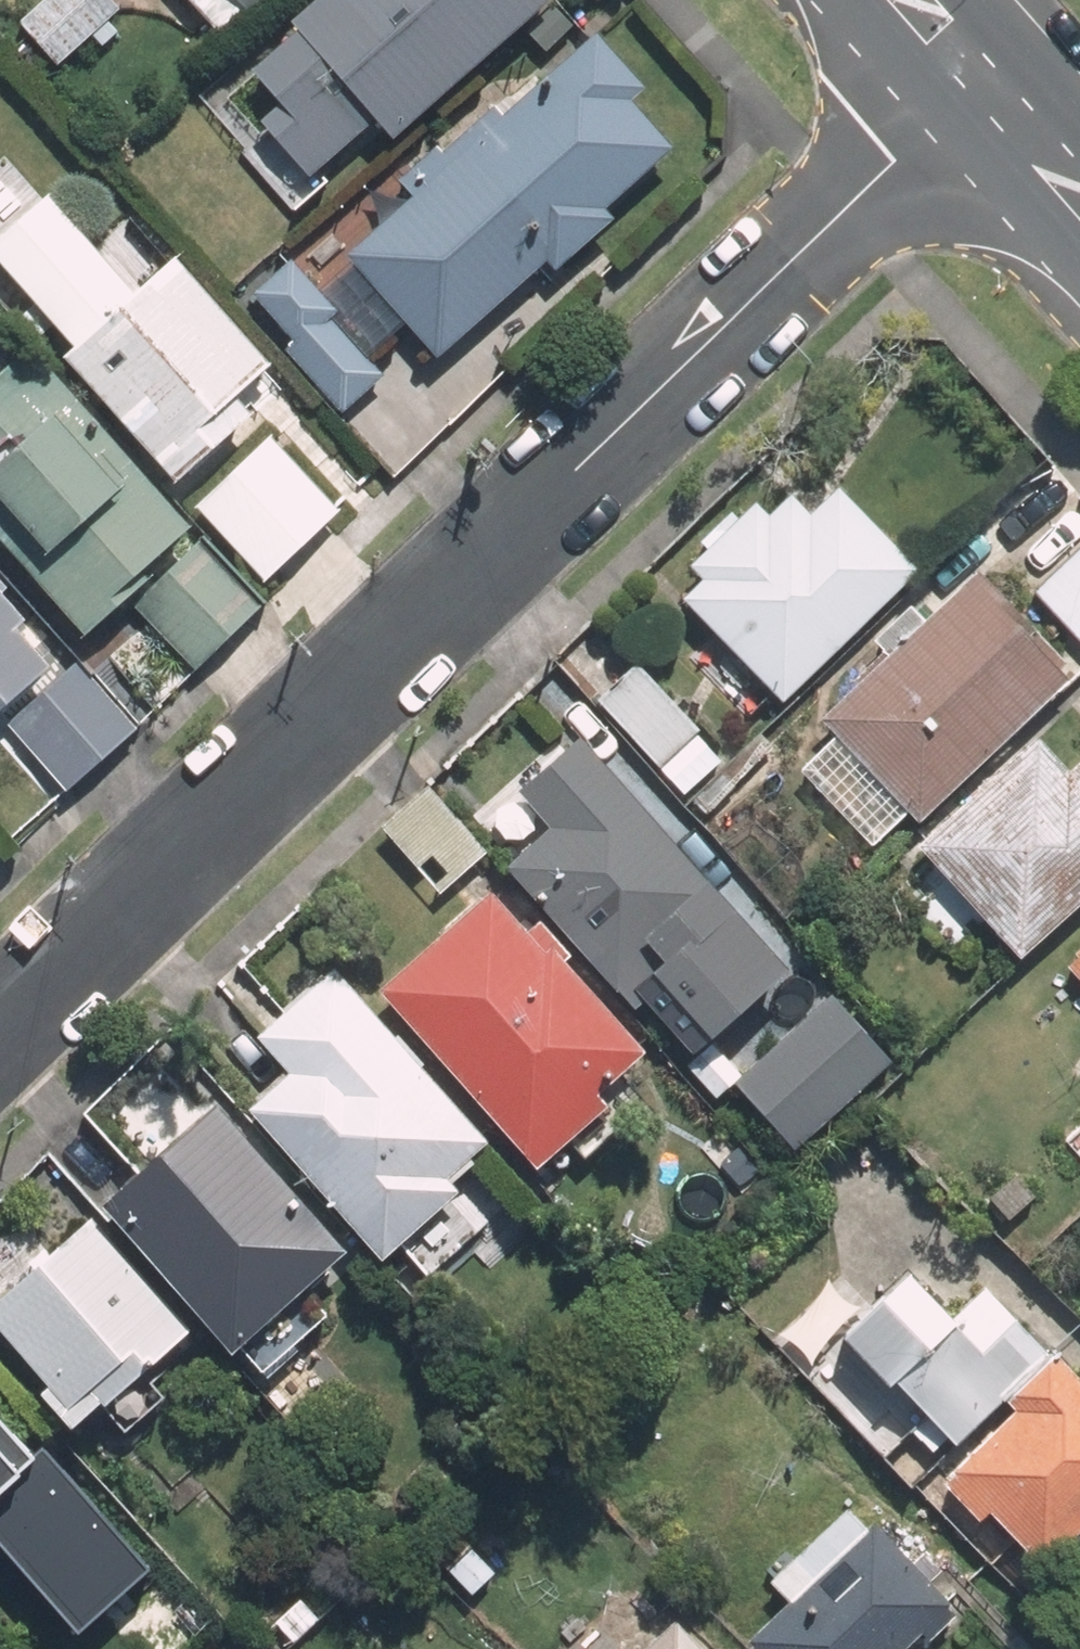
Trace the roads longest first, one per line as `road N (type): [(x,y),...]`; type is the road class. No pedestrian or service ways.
road 1 (residential): [(979,78),(0,1027)]
road 2 (secondary): [(1079,193),(979,78)]

